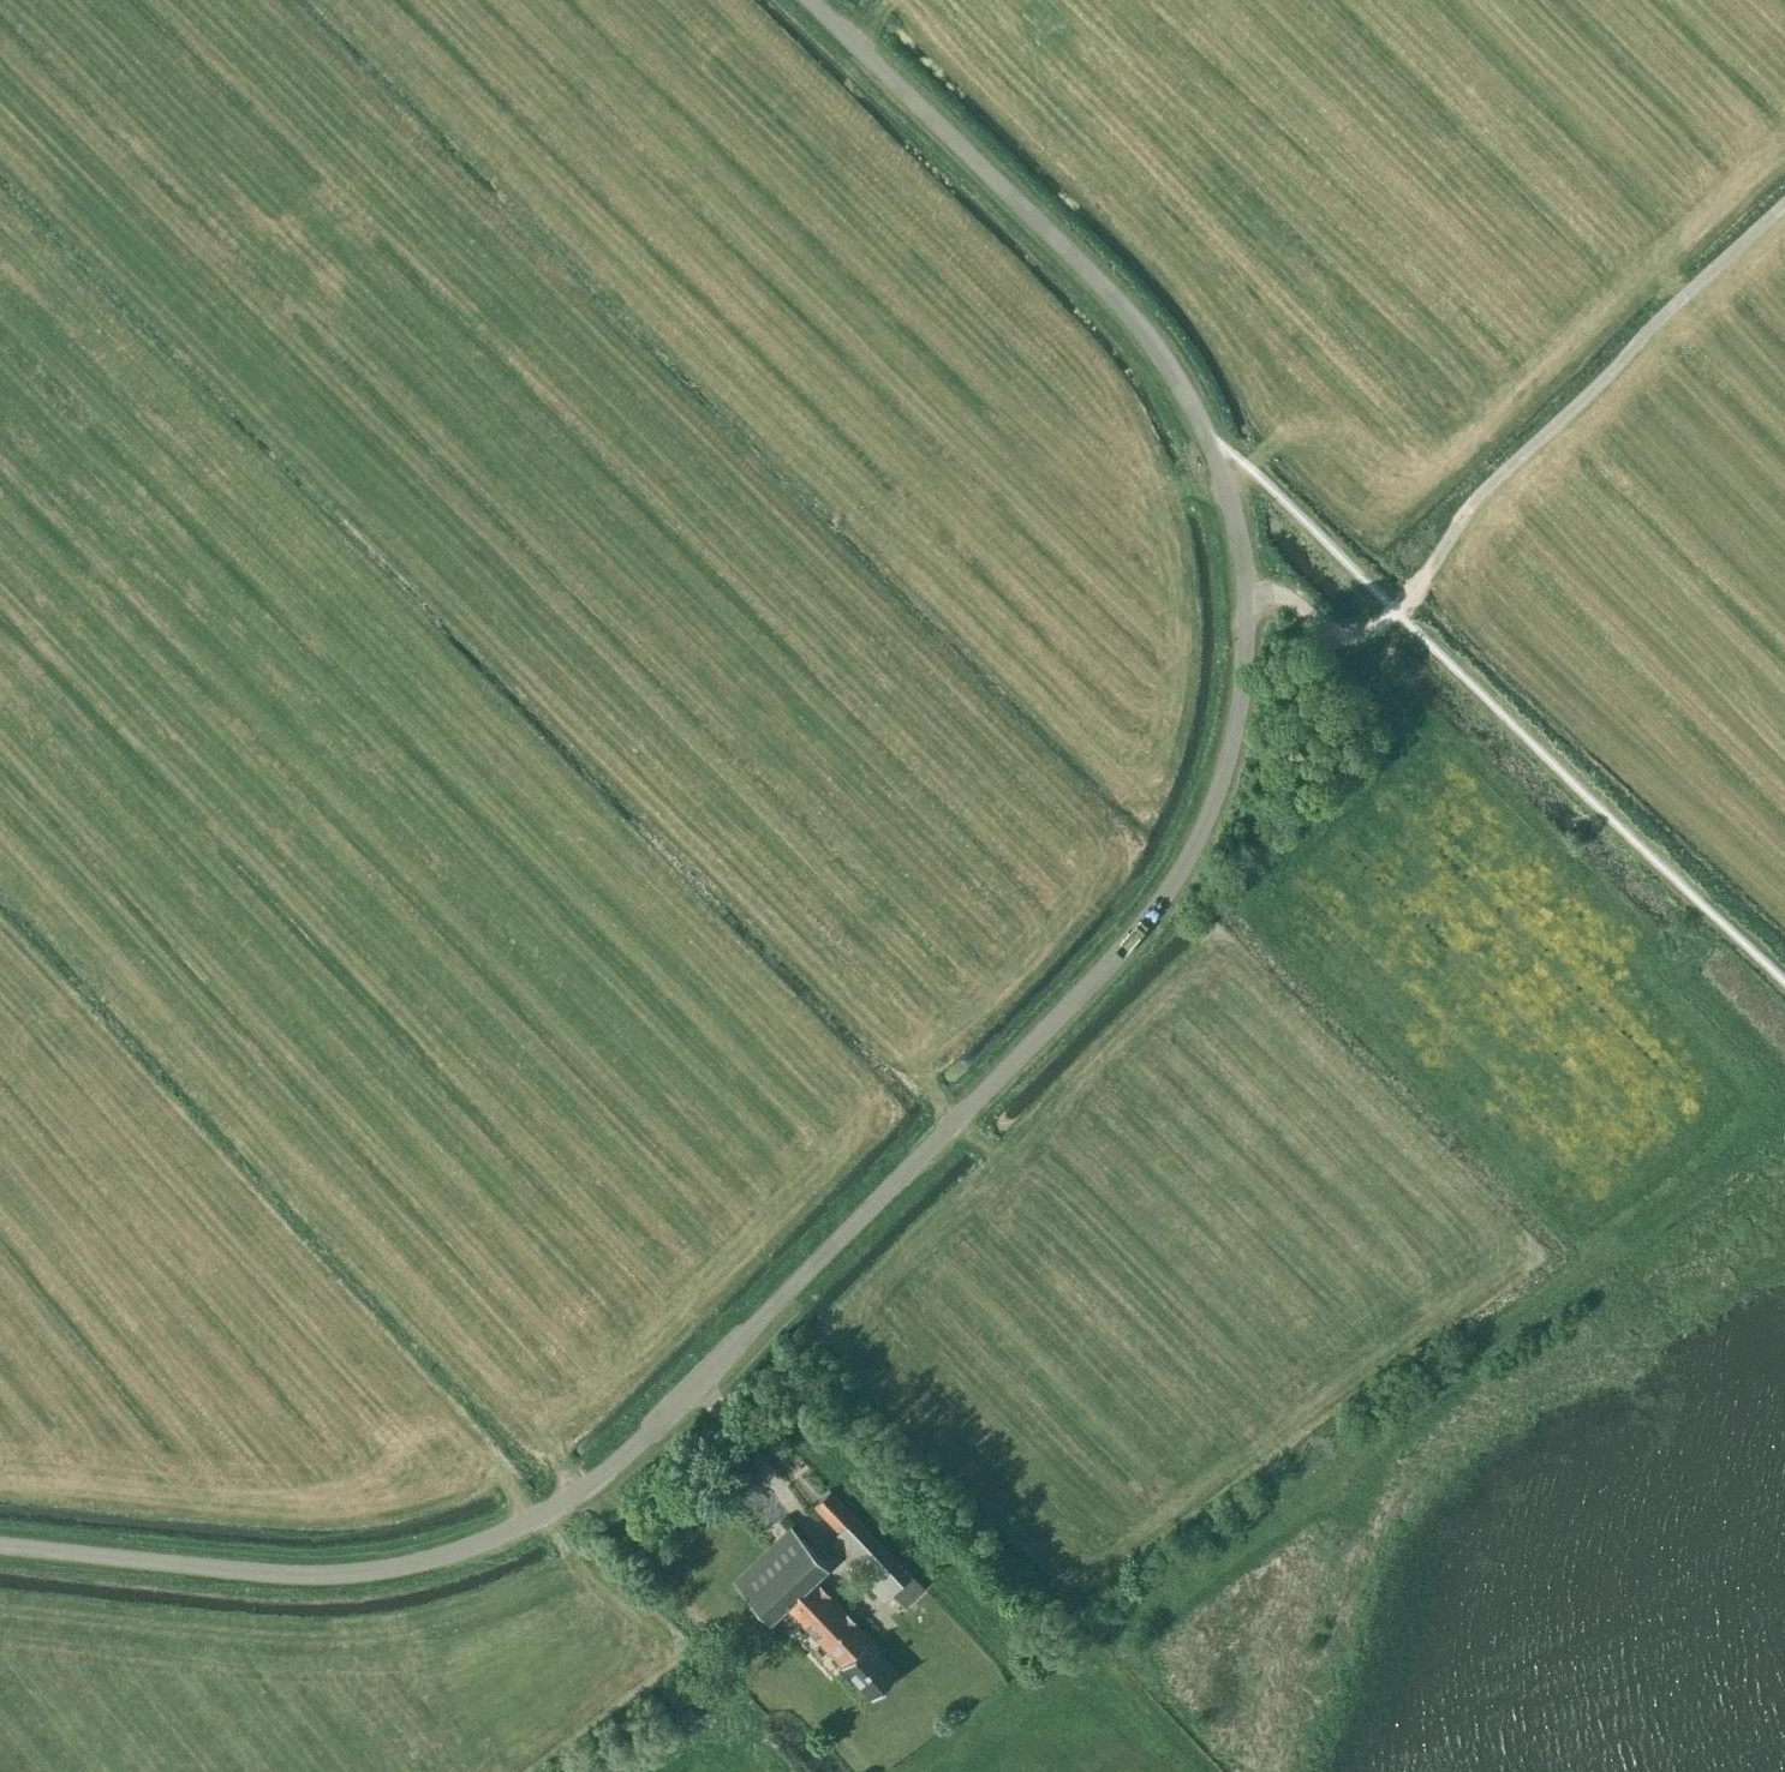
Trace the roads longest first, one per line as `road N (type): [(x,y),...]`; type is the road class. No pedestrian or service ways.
road 1 (unclassified): [(0,1547),(307,1579),(451,1560),(557,1512),(634,1454),(1140,938),(1184,873),(1219,796),(1243,710),(1248,655),(1248,588),(1233,511),(1187,389),(1089,271),(811,0)]
road 2 (track): [(1248,588),(1269,590),(1345,641),(1372,632),(1439,564),(1473,501),(1784,208)]

